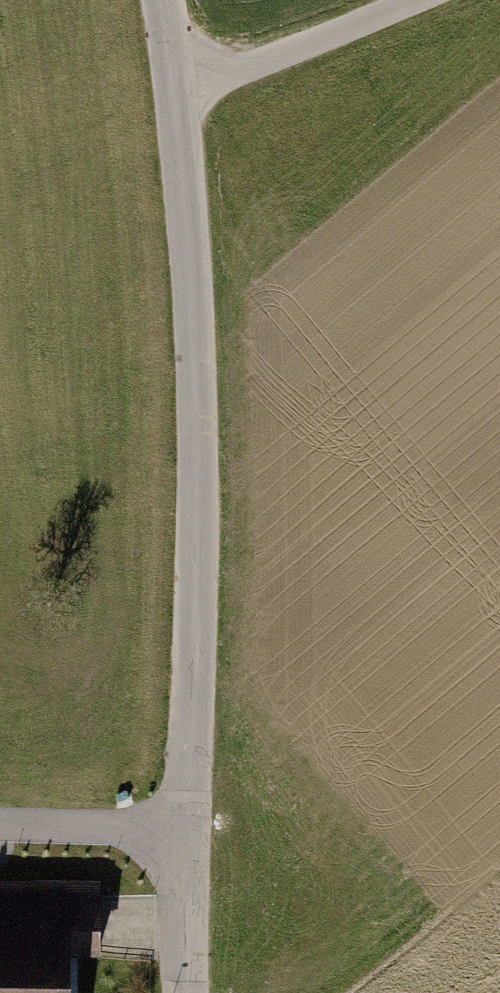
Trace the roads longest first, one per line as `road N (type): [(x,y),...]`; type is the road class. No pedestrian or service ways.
road 1 (unclassified): [(180,992),(198,509),(194,306),(175,93)]
road 2 (unclassified): [(175,93),(400,0)]
road 3 (track): [(0,831),(183,845)]

